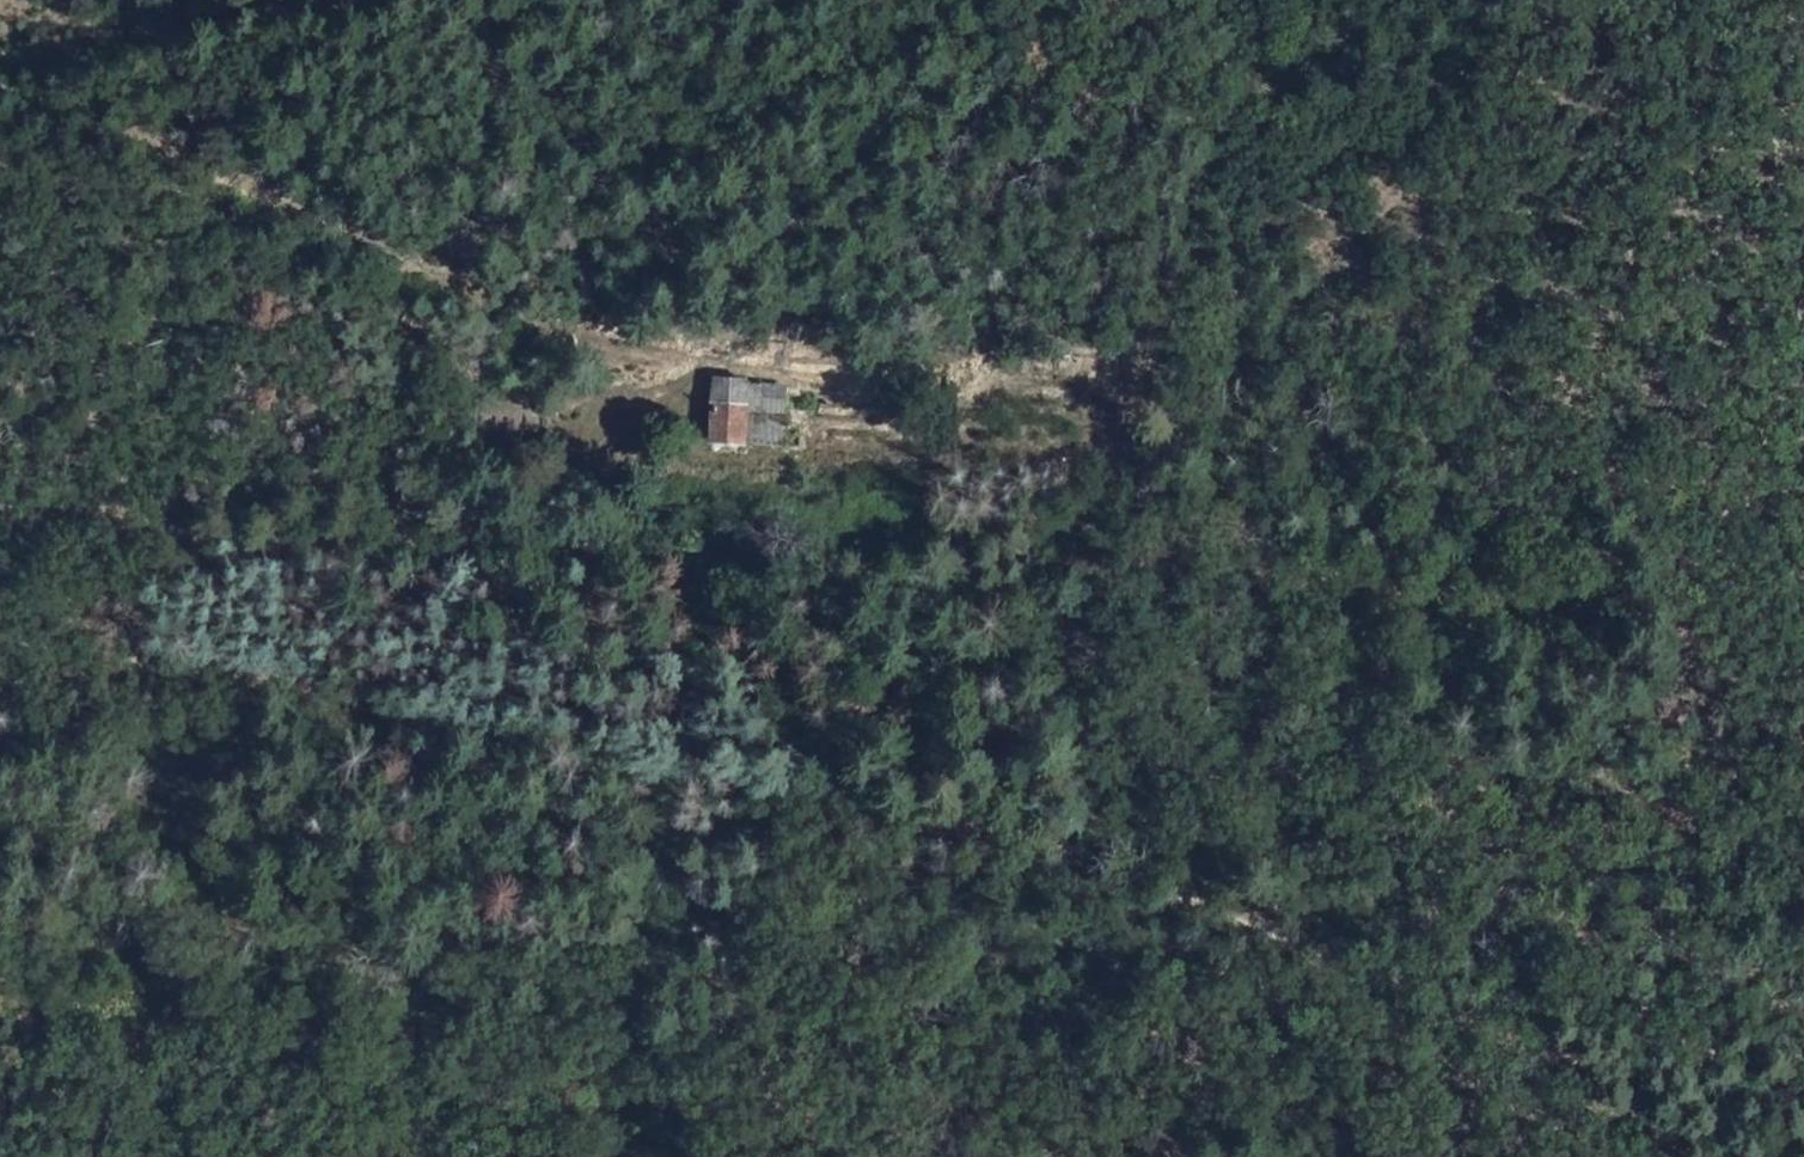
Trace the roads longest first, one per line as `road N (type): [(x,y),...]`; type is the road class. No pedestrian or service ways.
road 1 (track): [(640,354),(478,304),(131,128),(0,94)]
road 2 (track): [(0,63),(104,49),(277,0)]

